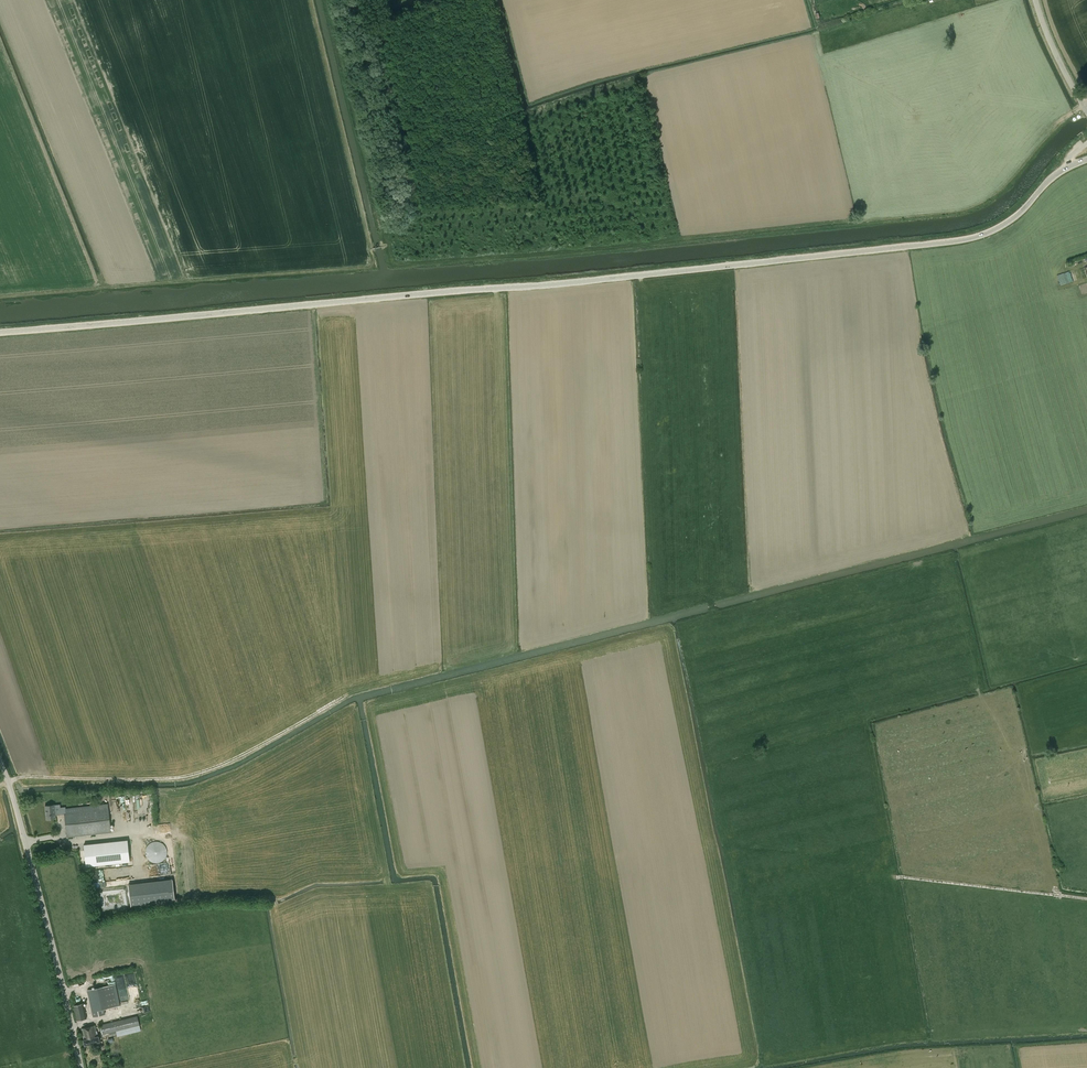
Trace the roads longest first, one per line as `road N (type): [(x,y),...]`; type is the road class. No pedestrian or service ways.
road 1 (tertiary): [(0,333),(965,241),(1015,219),(1054,178),(1086,160)]
road 2 (unclassified): [(83,1067),(26,830),(0,757)]

